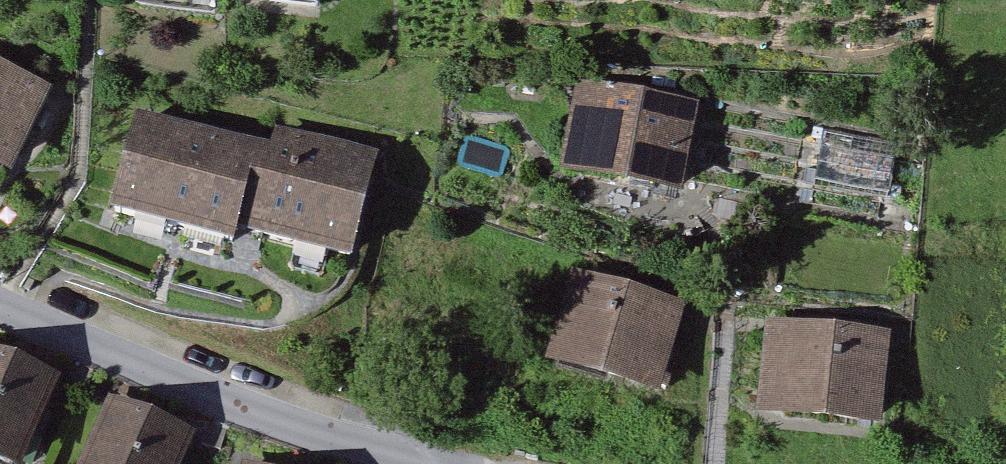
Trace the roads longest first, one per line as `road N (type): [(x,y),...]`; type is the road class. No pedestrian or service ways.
road 1 (residential): [(430,463),(275,418),(0,301)]

